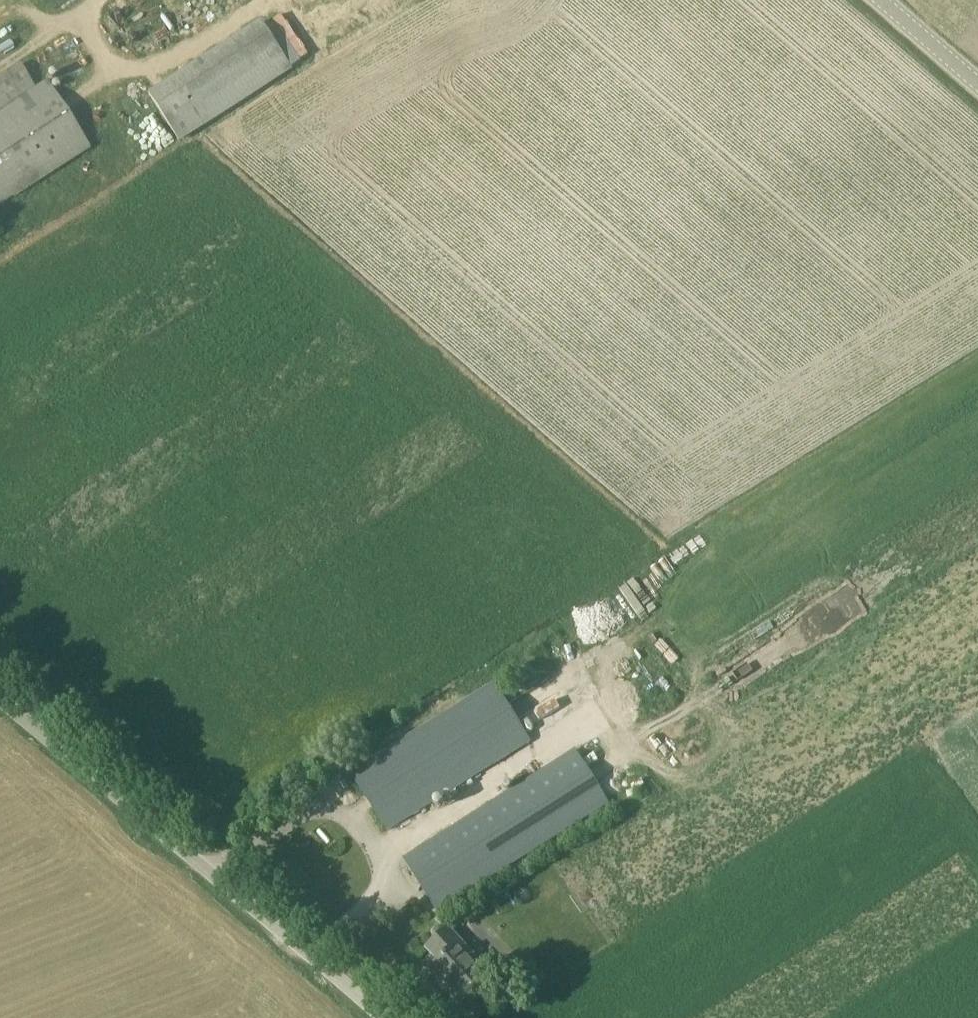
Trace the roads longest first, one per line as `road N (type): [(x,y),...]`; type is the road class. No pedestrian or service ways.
road 1 (unclassified): [(383,1017),(0,693)]
road 2 (unclassified): [(977,83),(881,0)]
road 3 (track): [(100,0),(0,70)]

